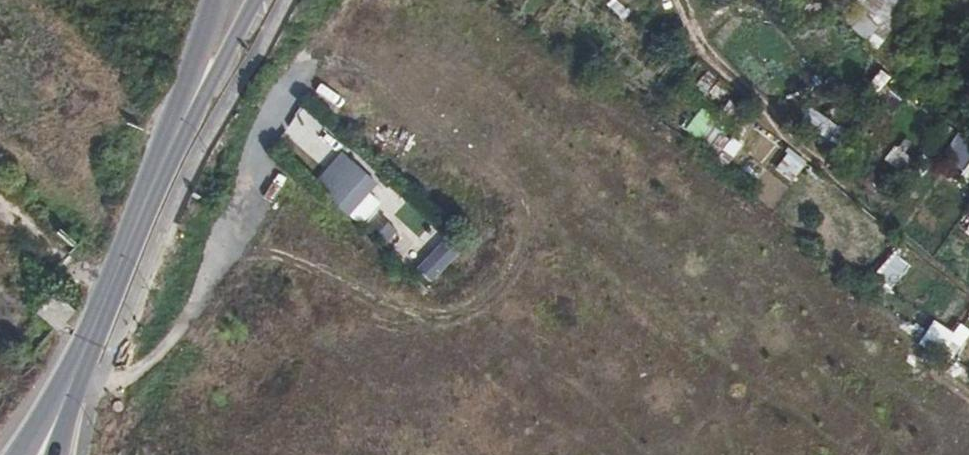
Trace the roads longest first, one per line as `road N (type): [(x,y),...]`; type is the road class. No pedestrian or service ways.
road 1 (track): [(286,114),(216,278),(162,352),(120,381),(93,385),(71,377)]
road 2 (tertiary): [(138,207),(249,0)]
road 3 (tertiary): [(212,0),(138,207)]
road 4 (tertiary): [(138,207),(71,377)]

